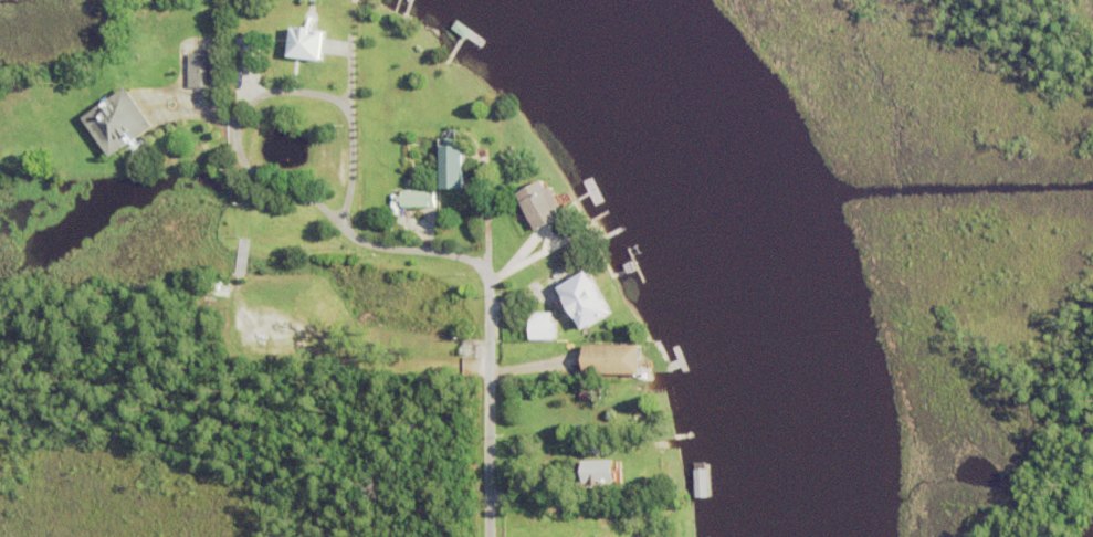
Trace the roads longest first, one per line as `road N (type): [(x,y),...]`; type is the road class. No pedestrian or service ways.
road 1 (residential): [(491,536),(488,274),(472,260),(369,245),(338,220)]

